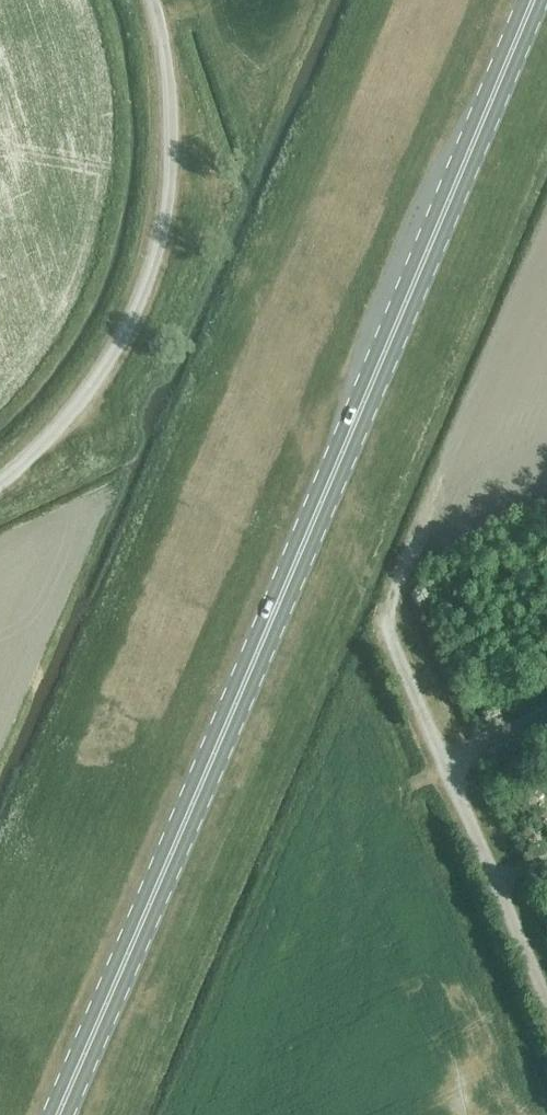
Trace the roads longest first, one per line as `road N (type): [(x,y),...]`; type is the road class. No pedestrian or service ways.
road 1 (primary): [(61,1114),(529,0)]
road 2 (unclassified): [(0,481),(94,384),(138,307),(169,198),(173,121),(148,0)]
road 3 (unclassified): [(546,1001),(385,619)]

